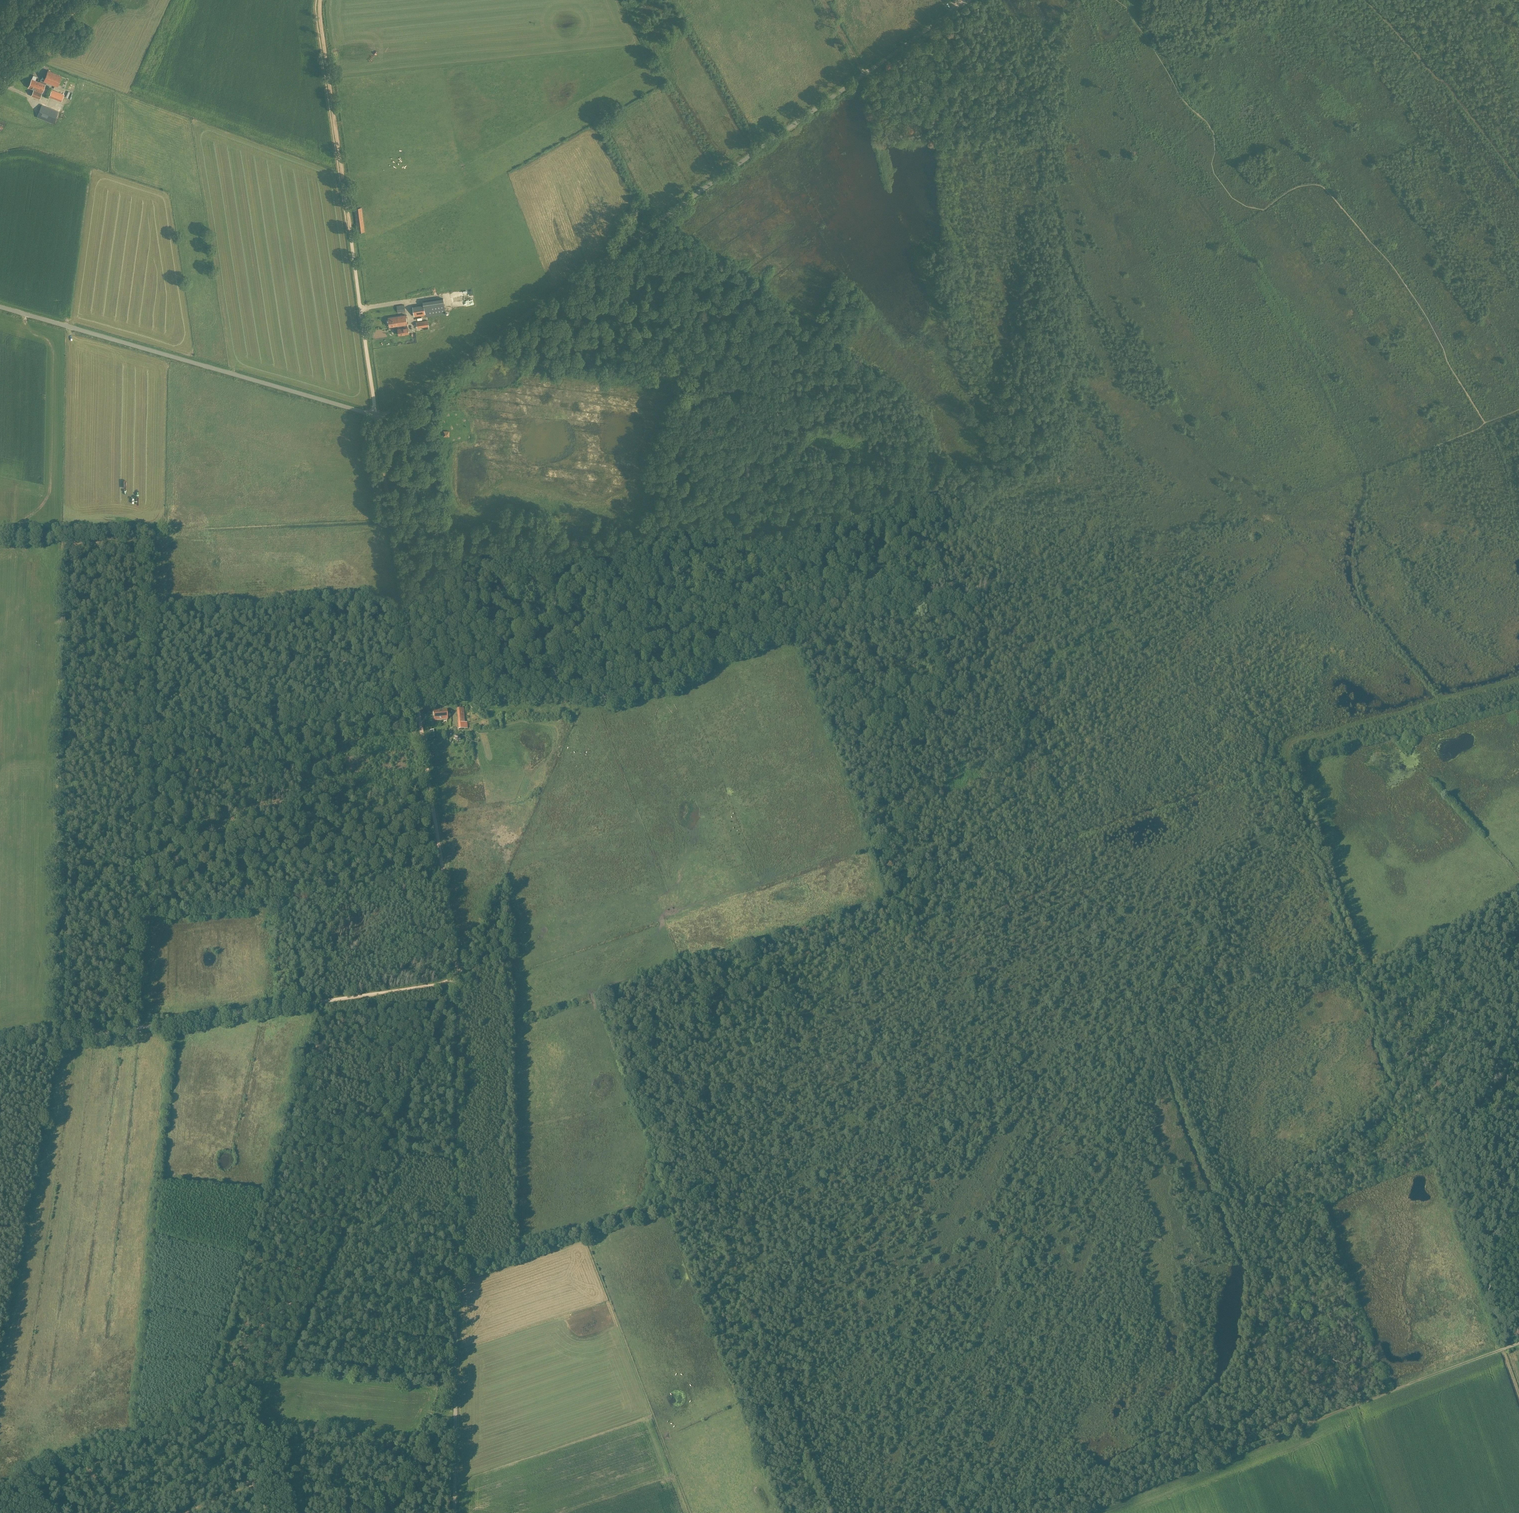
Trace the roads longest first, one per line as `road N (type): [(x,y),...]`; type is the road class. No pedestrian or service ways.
road 1 (unclassified): [(376,415),(968,0)]
road 2 (track): [(454,980),(376,415)]
road 3 (track): [(456,990),(455,1512)]
road 4 (track): [(0,1050),(454,980)]
road 5 (unclassified): [(376,415),(0,306)]
road 6 (track): [(1216,1455),(1518,1344)]
road 7 (track): [(320,0),(350,229)]
road 8 (track): [(350,229),(376,415)]

